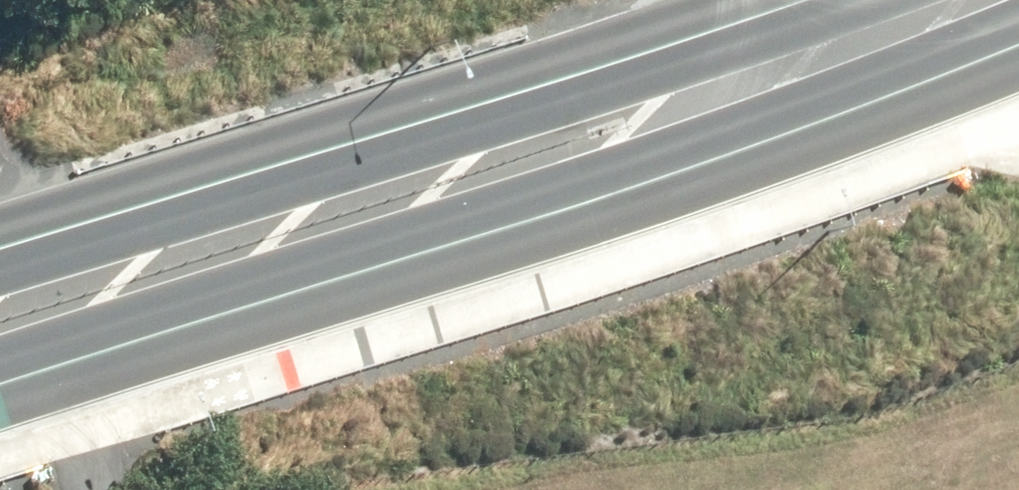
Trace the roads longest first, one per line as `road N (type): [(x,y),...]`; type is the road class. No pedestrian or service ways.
road 1 (trunk): [(1018,24),(784,116),(0,366)]
road 2 (trunk): [(0,231),(738,0)]
road 3 (track): [(63,346),(96,489)]
road 4 (track): [(748,0),(784,116)]

